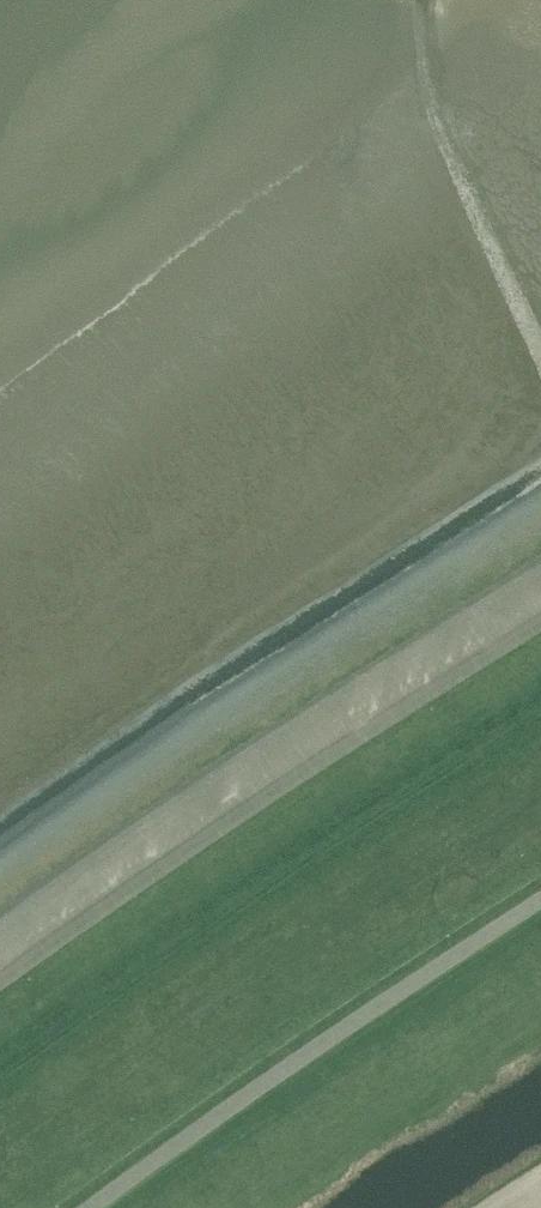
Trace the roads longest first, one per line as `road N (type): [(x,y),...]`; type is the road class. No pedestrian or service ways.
road 1 (unclassified): [(100,1207),(540,904)]

